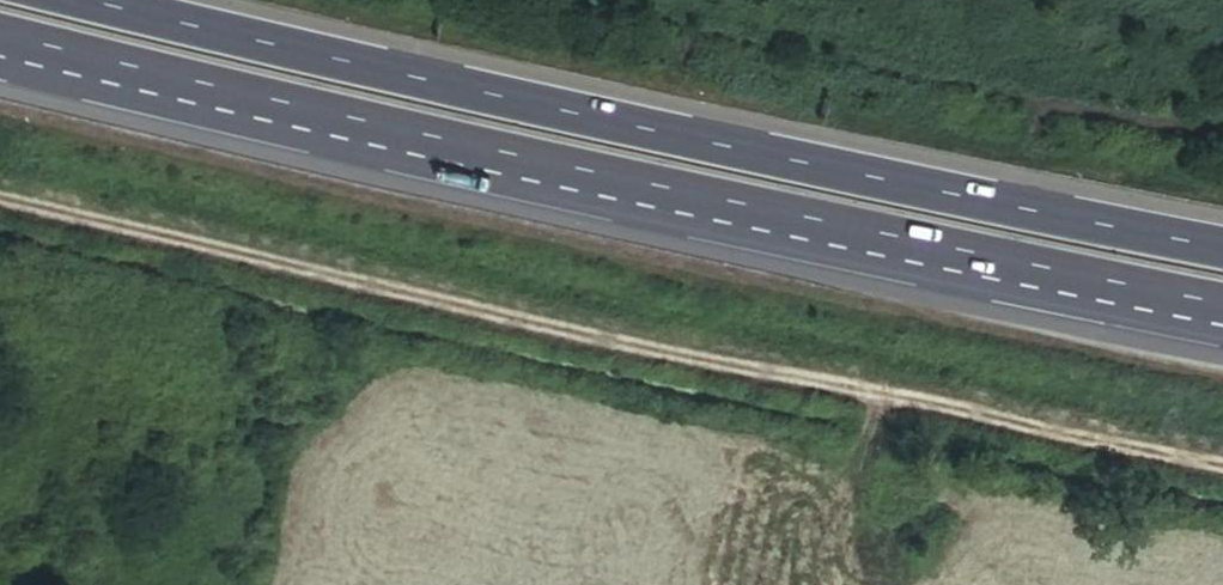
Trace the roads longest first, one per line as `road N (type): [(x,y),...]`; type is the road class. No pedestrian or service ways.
road 1 (motorway): [(0,46),(618,193),(1222,320)]
road 2 (unclassified): [(1222,472),(643,352),(0,206)]
road 3 (motorway): [(1222,250),(572,116),(84,0)]

